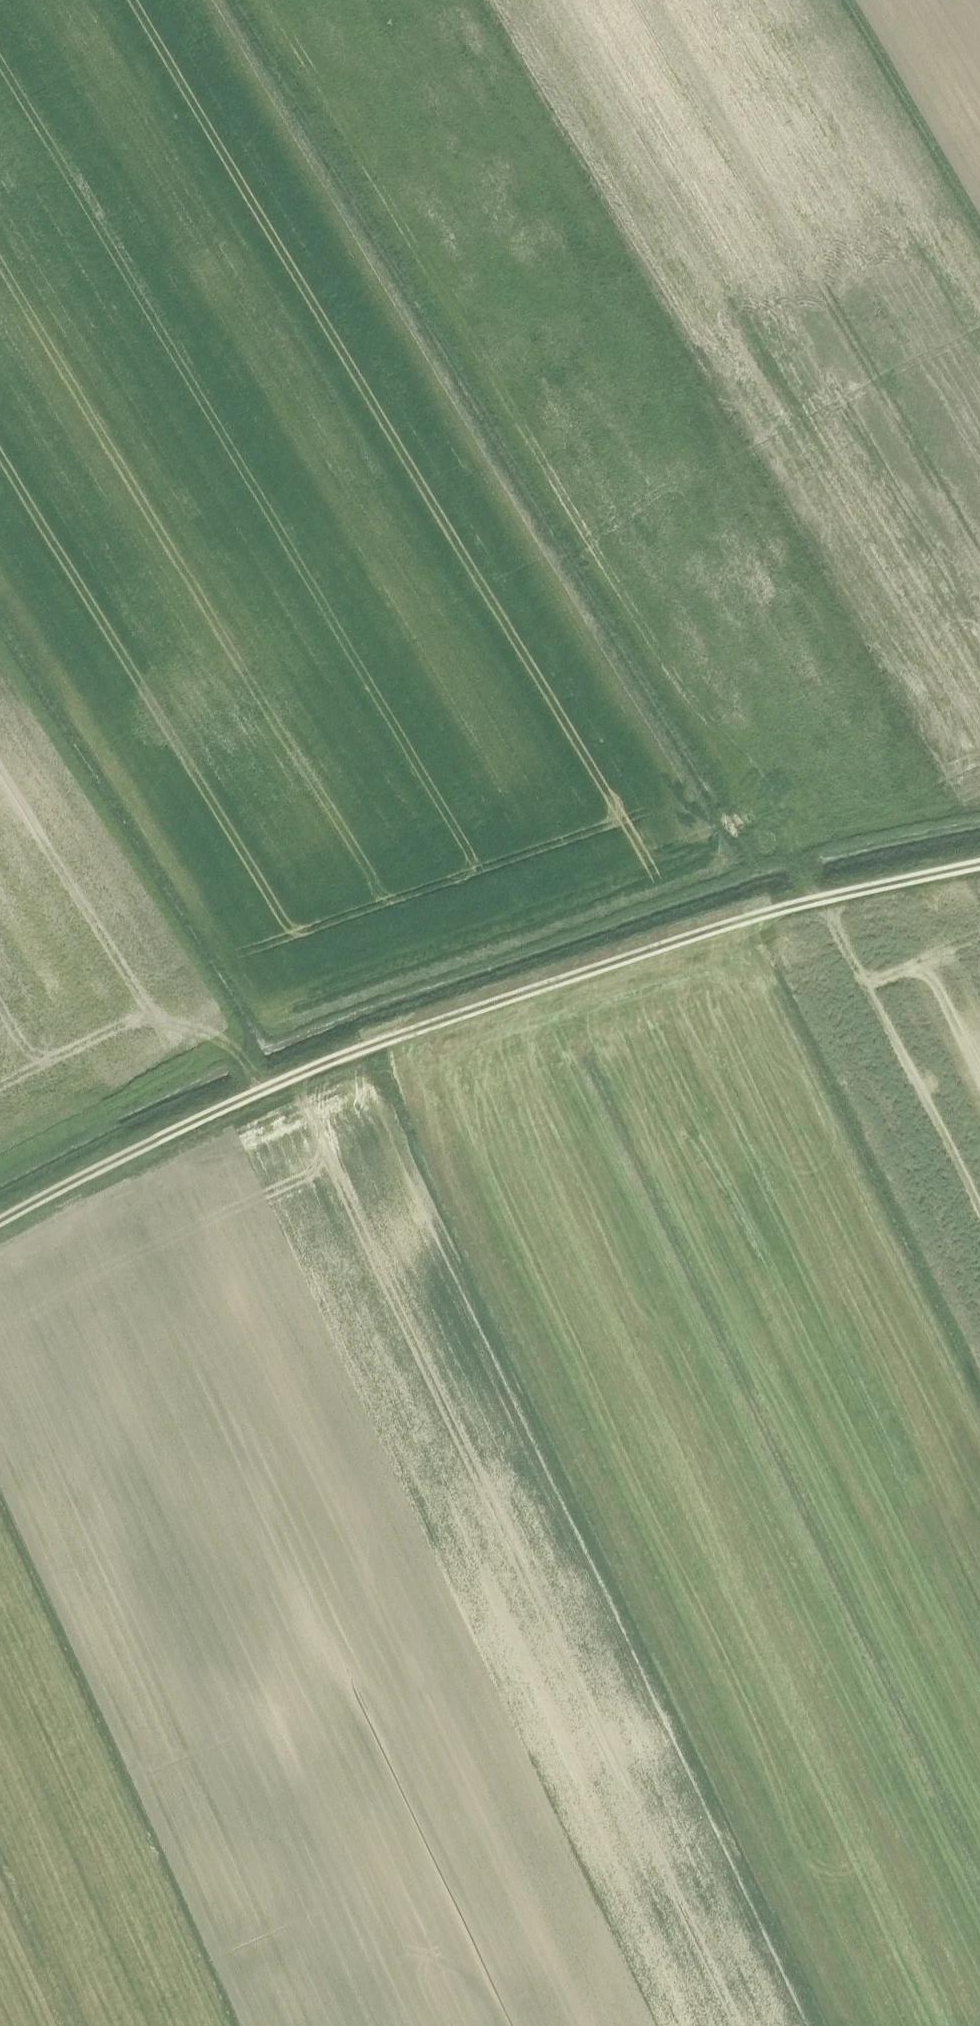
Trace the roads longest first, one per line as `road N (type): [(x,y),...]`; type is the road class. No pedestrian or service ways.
road 1 (track): [(979,857),(754,912),(424,1022),(288,1076),(0,1217)]

